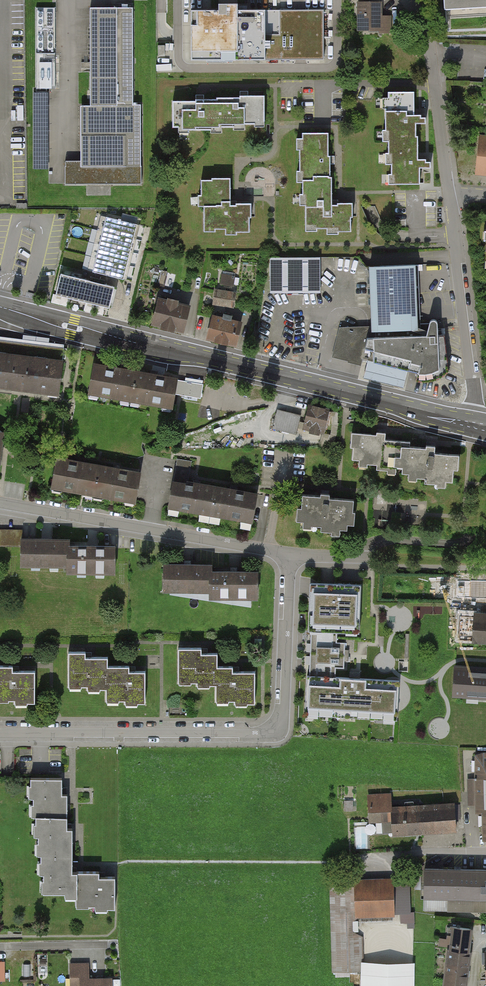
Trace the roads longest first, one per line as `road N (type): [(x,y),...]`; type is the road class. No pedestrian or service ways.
road 1 (primary): [(0,306),(472,425)]
road 2 (residential): [(0,735),(275,732),(288,555)]
road 3 (residential): [(288,555),(0,503)]
road 4 (residential): [(472,425),(451,193)]
road 5 (residential): [(451,193),(428,48),(408,0)]

